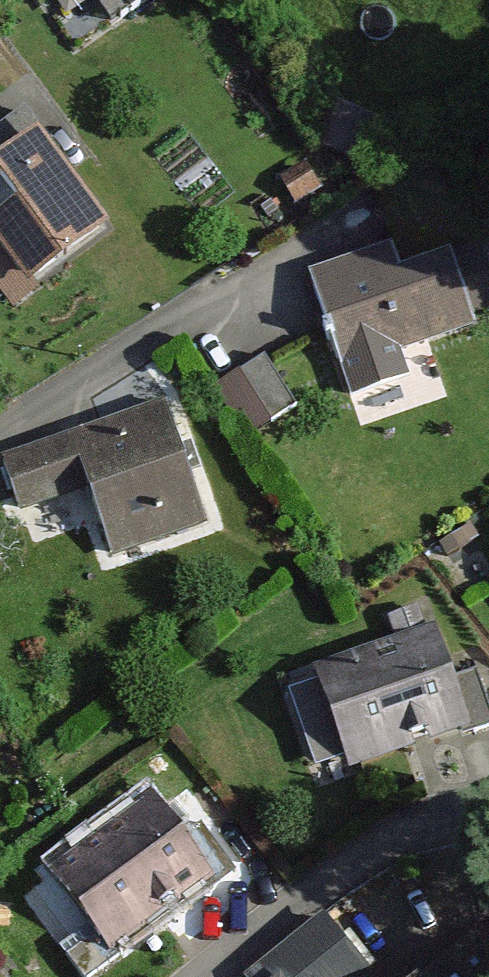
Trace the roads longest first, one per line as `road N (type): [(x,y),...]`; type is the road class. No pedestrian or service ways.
road 1 (residential): [(0,436),(384,203)]
road 2 (residential): [(234,976),(429,811),(488,805)]

